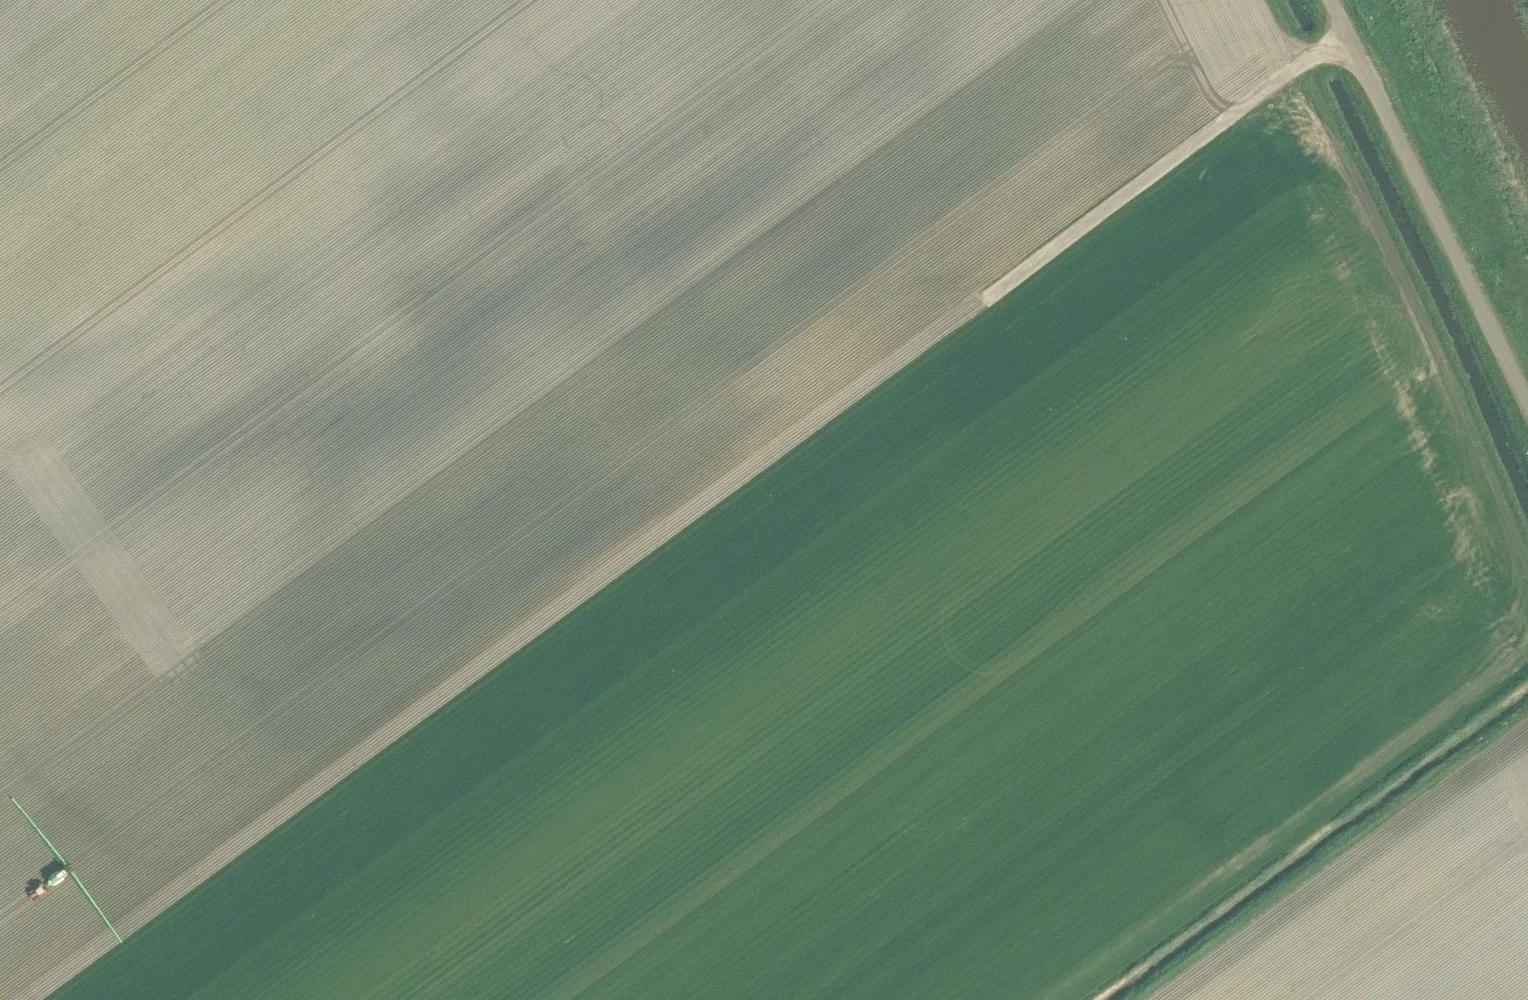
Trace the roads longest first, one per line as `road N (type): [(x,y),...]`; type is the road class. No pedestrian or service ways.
road 1 (unclassified): [(1527,410),(1330,0)]

